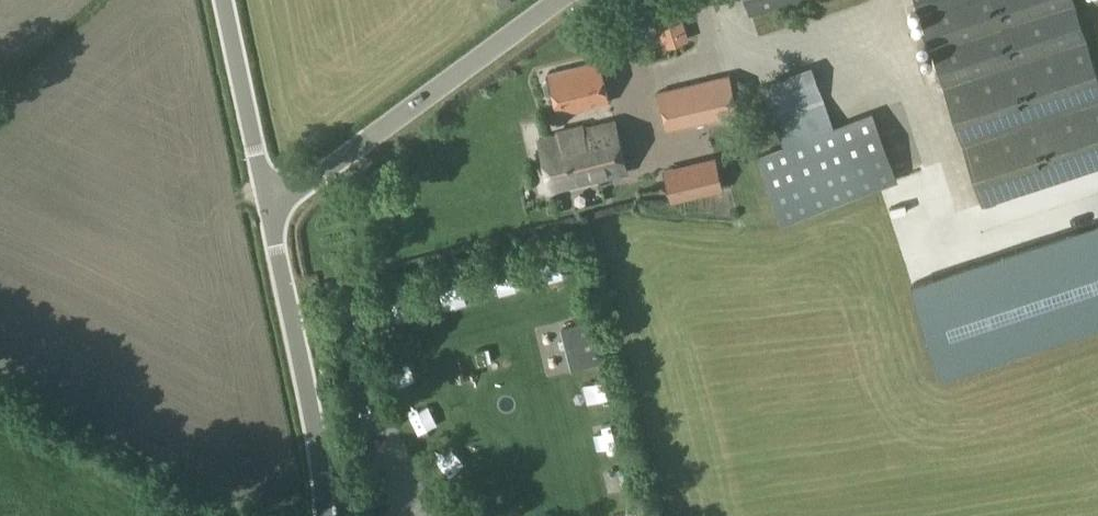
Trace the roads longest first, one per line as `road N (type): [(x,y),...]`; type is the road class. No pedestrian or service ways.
road 1 (unclassified): [(270,212),(564,0)]
road 2 (unclassified): [(328,515),(316,414),(270,212)]
road 3 (unclassified): [(270,212),(225,0)]

